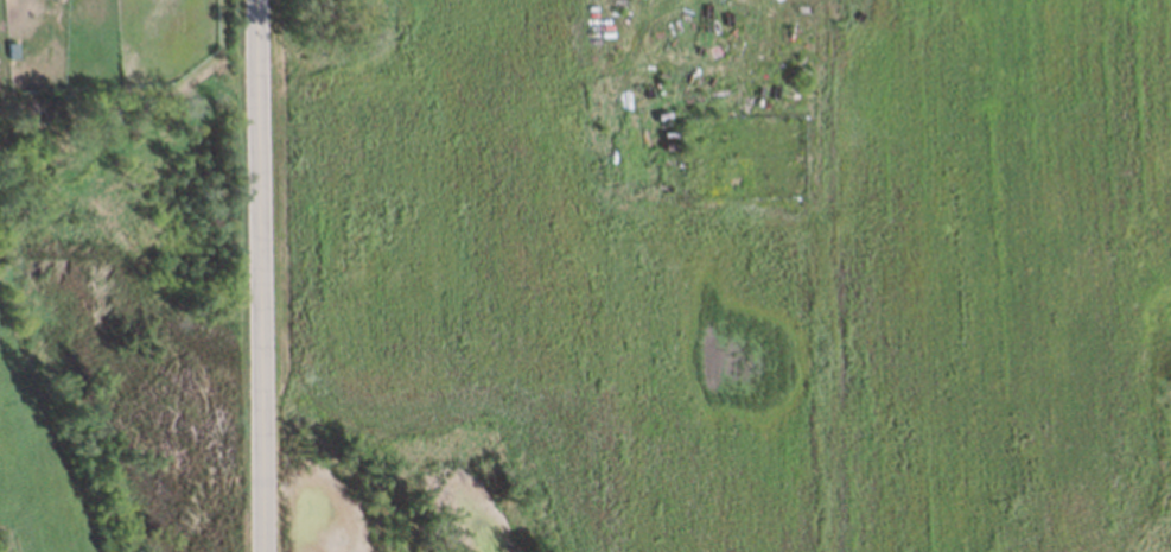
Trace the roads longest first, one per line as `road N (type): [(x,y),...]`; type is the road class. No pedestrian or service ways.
road 1 (secondary): [(263,551),(258,0)]

